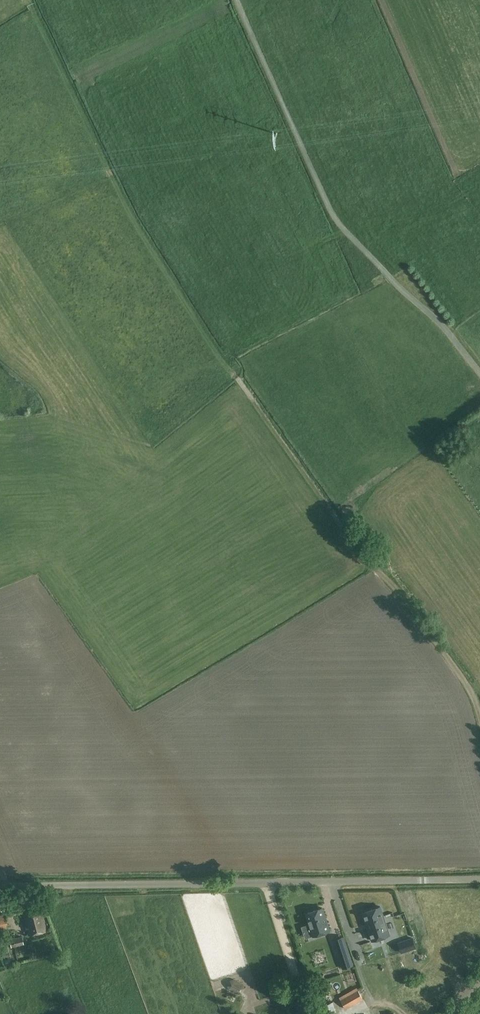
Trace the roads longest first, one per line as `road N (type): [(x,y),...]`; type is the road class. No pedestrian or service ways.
road 1 (unclassified): [(0,888),(479,880)]
road 2 (track): [(479,717),(438,640),(374,568),(237,378)]

